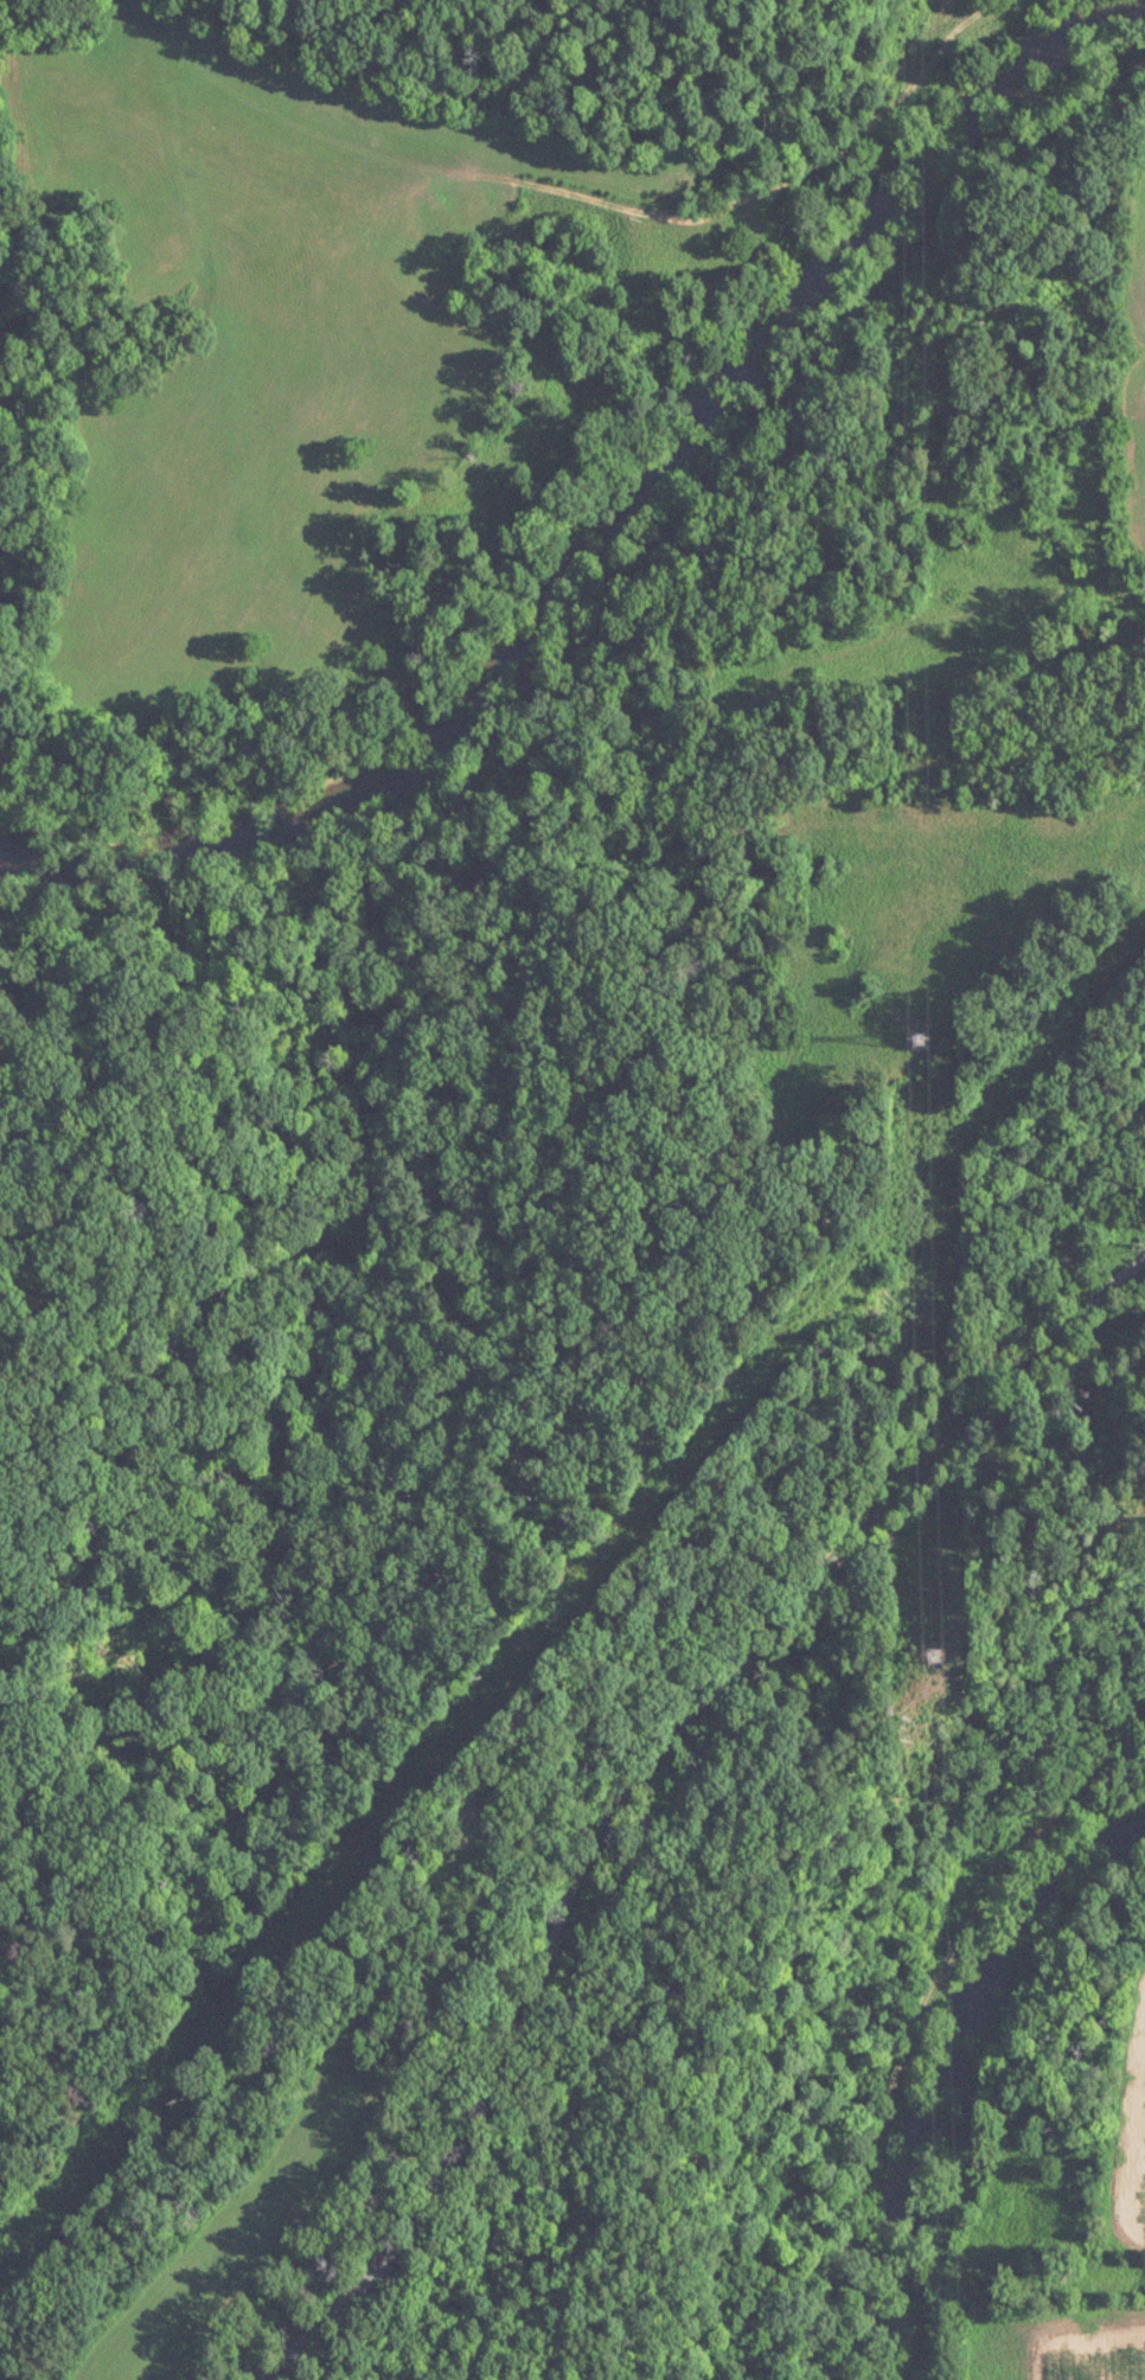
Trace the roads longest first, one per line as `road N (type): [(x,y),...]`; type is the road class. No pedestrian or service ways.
road 1 (residential): [(254,2379),(338,2322),(481,2163),(678,1688),(876,1479),(1144,1267)]

